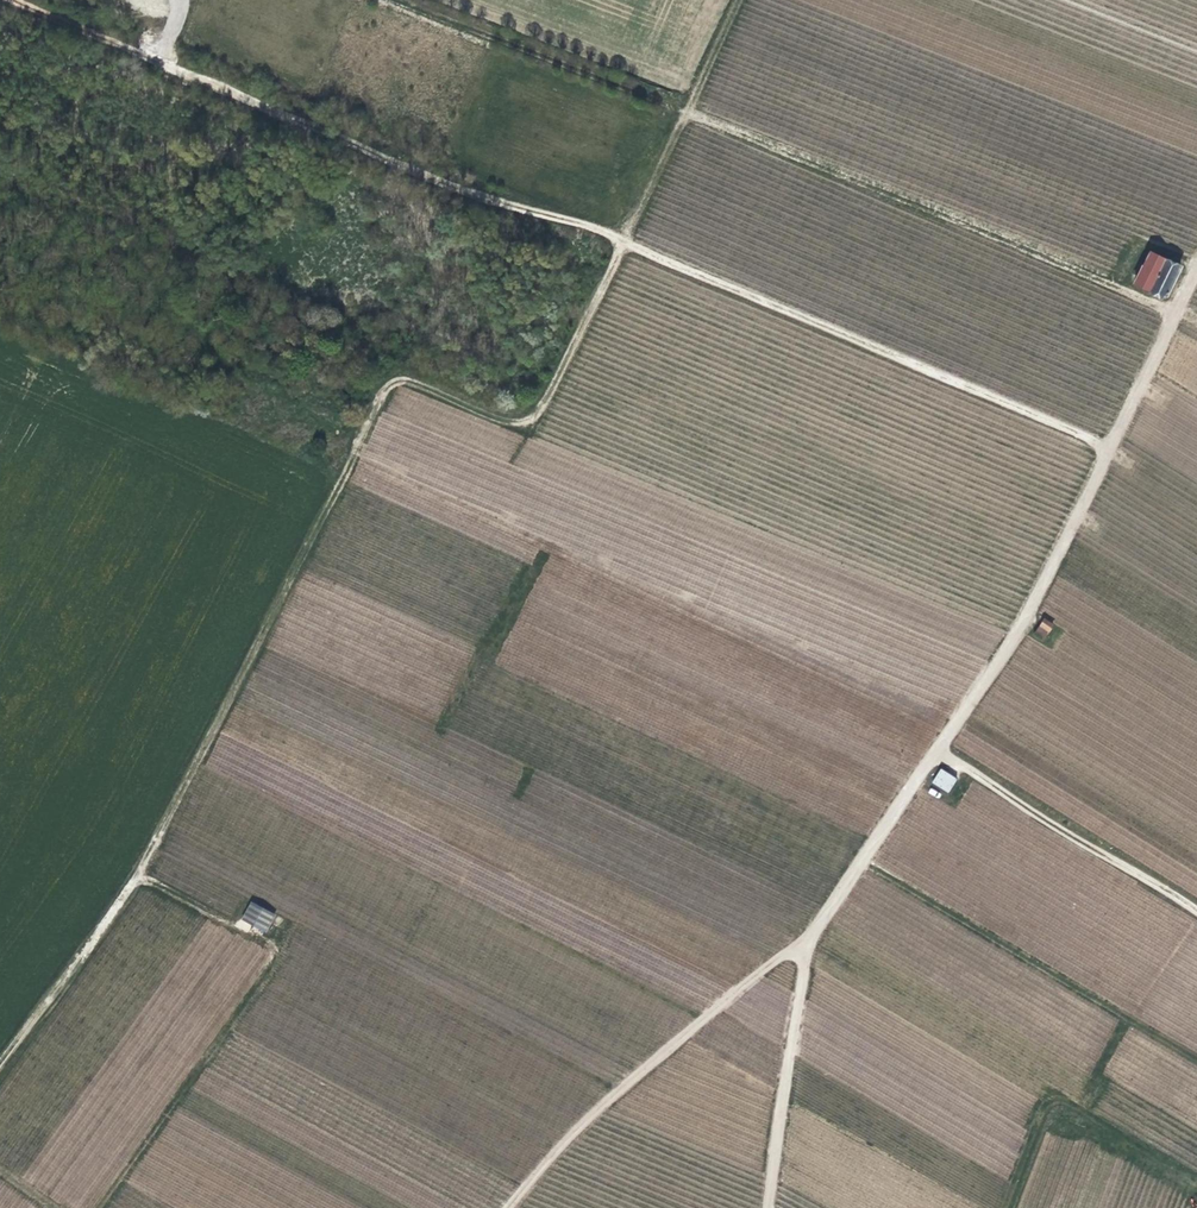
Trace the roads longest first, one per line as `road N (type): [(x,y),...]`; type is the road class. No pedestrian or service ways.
road 1 (track): [(134,877),(389,387),(409,381),(524,423),(542,410),(626,244),(1109,450),(1009,647),(865,861)]
road 2 (track): [(7,0),(480,195),(626,244),(739,0)]
road 3 (track): [(1196,1054),(865,861),(814,930),(772,1207)]
road 4 (track): [(0,1064),(134,877),(244,932)]
road 5 (track): [(1196,913),(939,751)]
road 6 (track): [(1196,259),(1109,450)]

